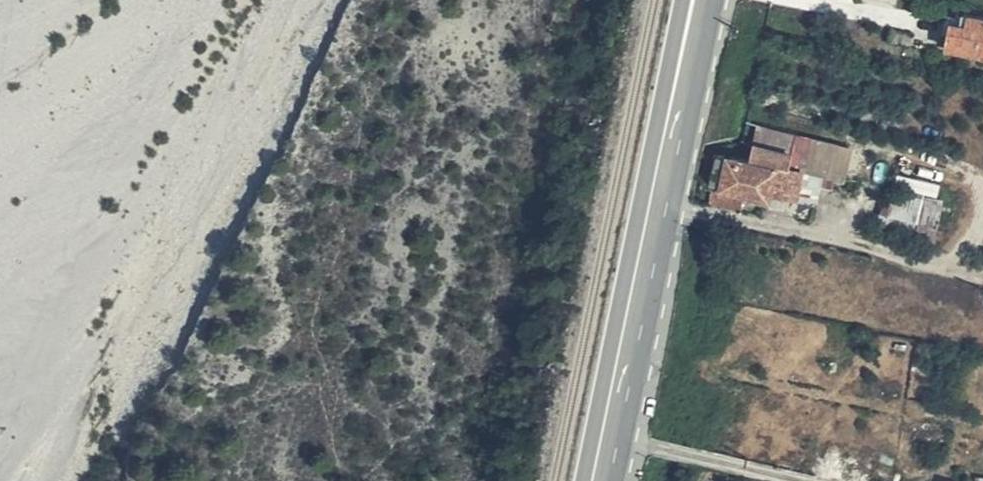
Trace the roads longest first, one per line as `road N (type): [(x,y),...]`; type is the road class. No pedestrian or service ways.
road 1 (primary): [(695,29),(599,480)]

